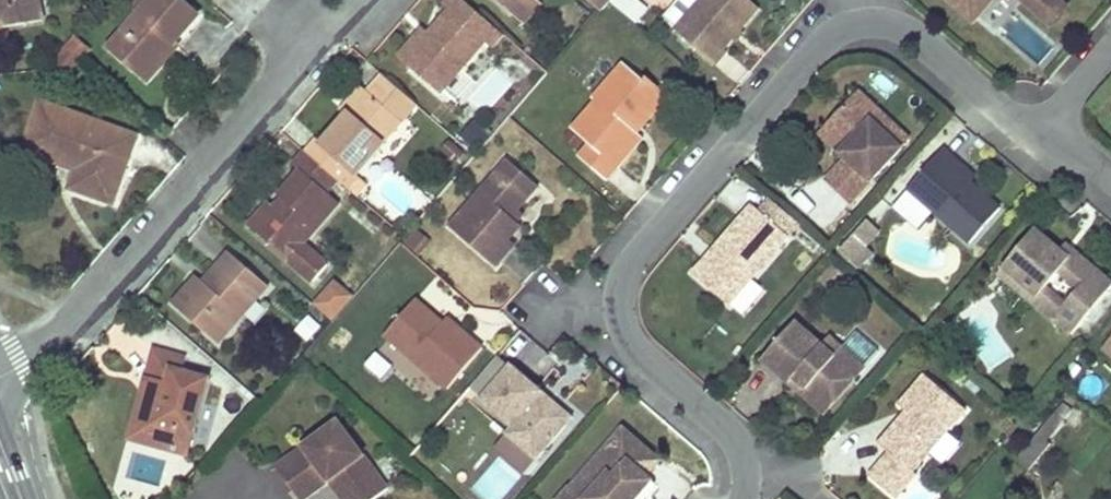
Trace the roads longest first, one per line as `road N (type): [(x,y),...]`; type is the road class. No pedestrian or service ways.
road 1 (residential): [(1037,133),(904,29),(860,22),(821,45),(630,265),(619,306),(628,341),(728,430),(745,472)]
road 2 (residential): [(371,0),(325,32),(76,325),(0,377)]

